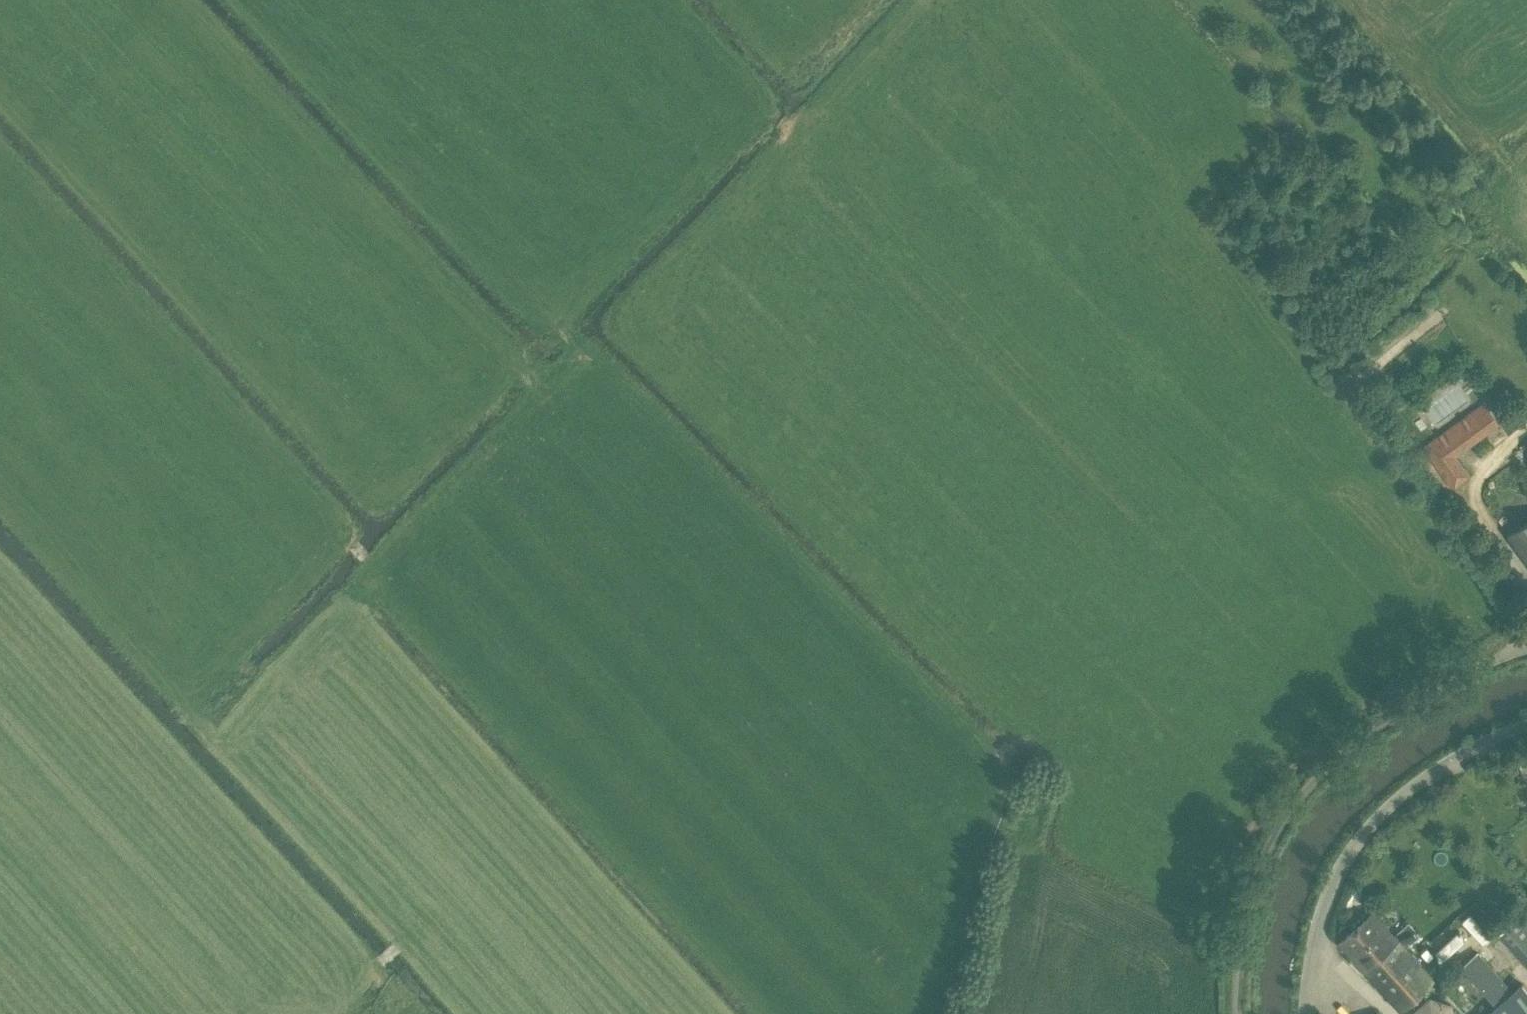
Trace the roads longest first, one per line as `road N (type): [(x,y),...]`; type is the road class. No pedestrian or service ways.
road 1 (unclassified): [(1238,1013),(1240,945),(1260,866),(1300,797),(1341,754),(1399,715),(1526,645)]
road 2 (unclassified): [(1303,1013),(1312,931),(1357,843),(1436,772),(1526,729)]

